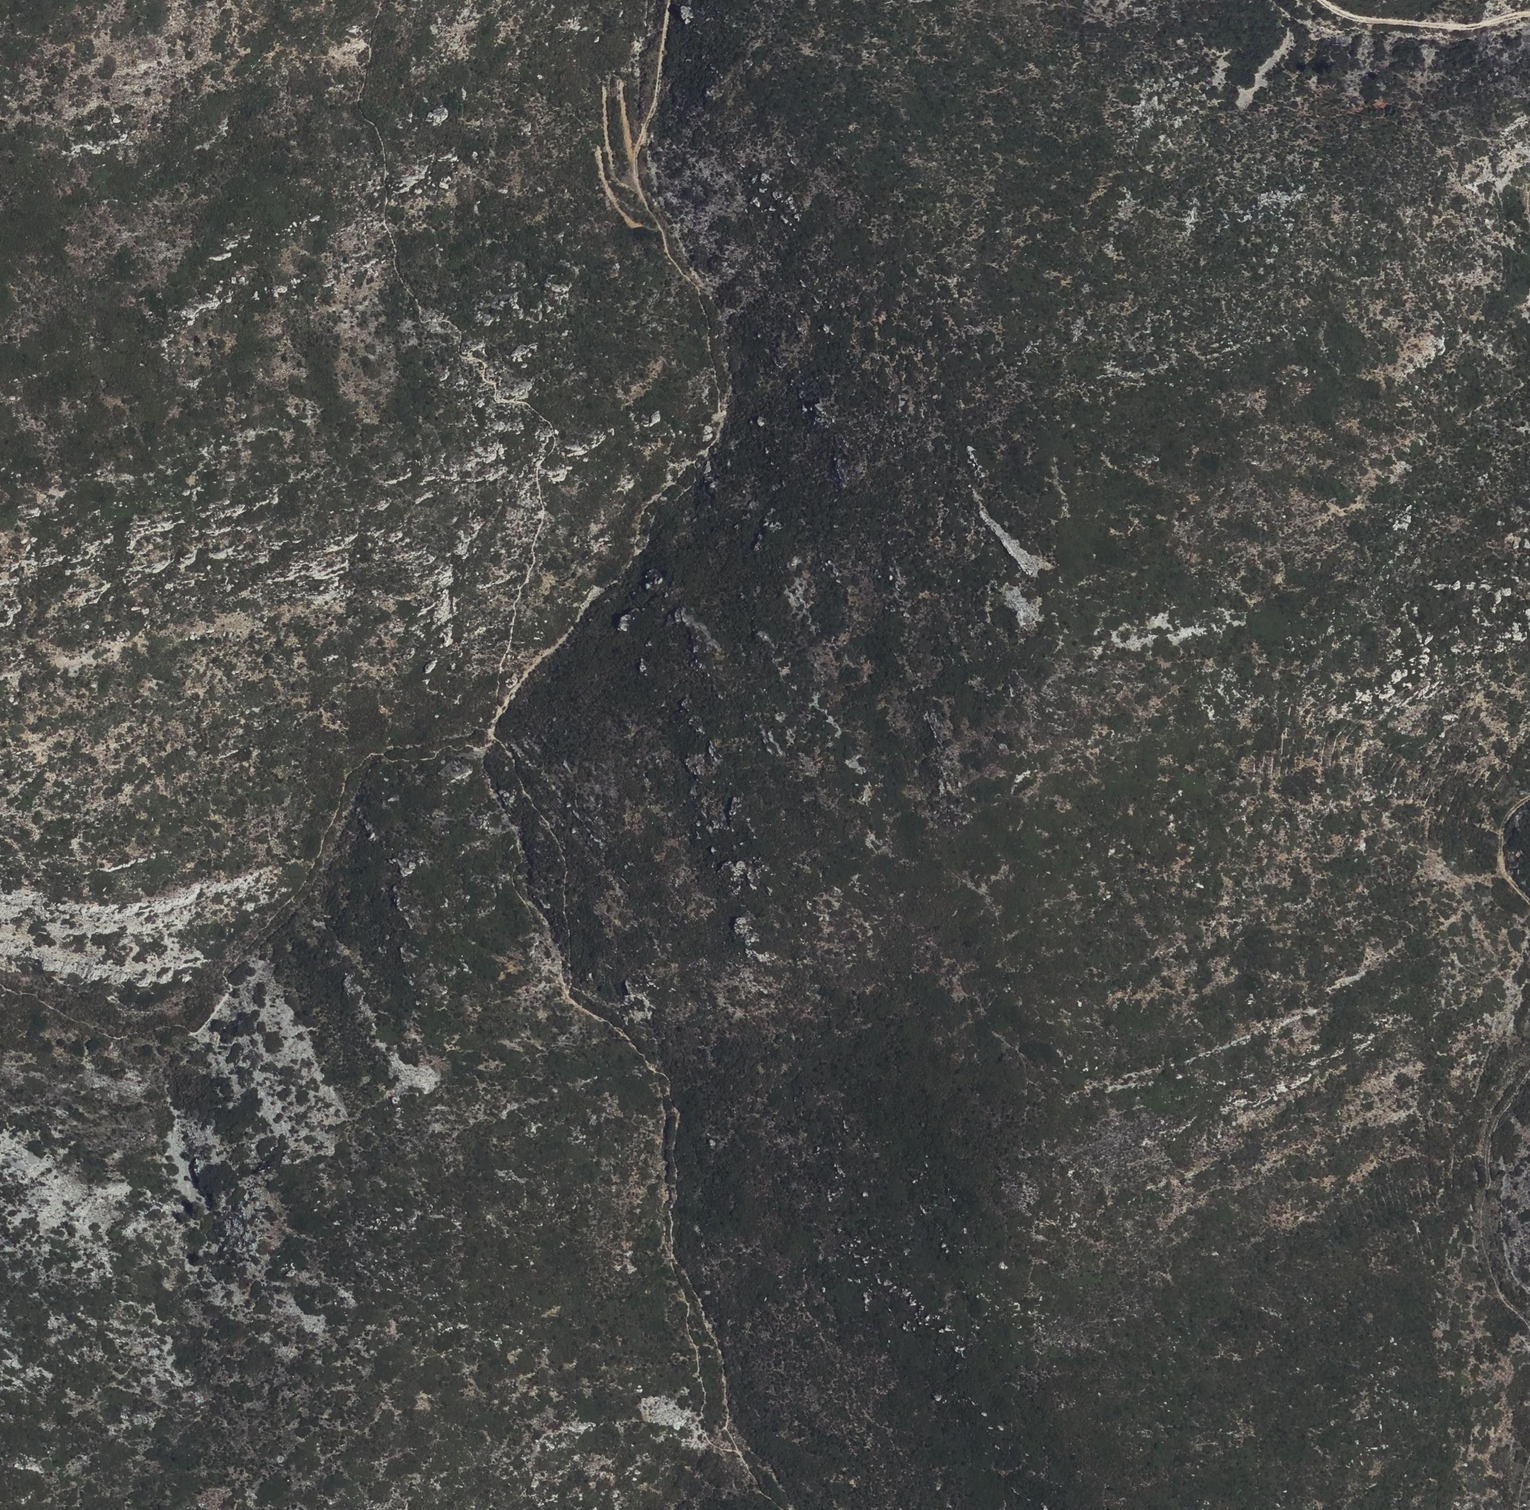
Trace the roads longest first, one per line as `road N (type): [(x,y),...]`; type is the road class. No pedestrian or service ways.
road 1 (track): [(1529,19),(1450,29),(1389,24),(1357,20),(1321,0)]
road 2 (track): [(669,0),(660,77),(643,129)]
road 3 (track): [(1529,905),(1504,865),(1503,836),(1507,819),(1529,799)]

